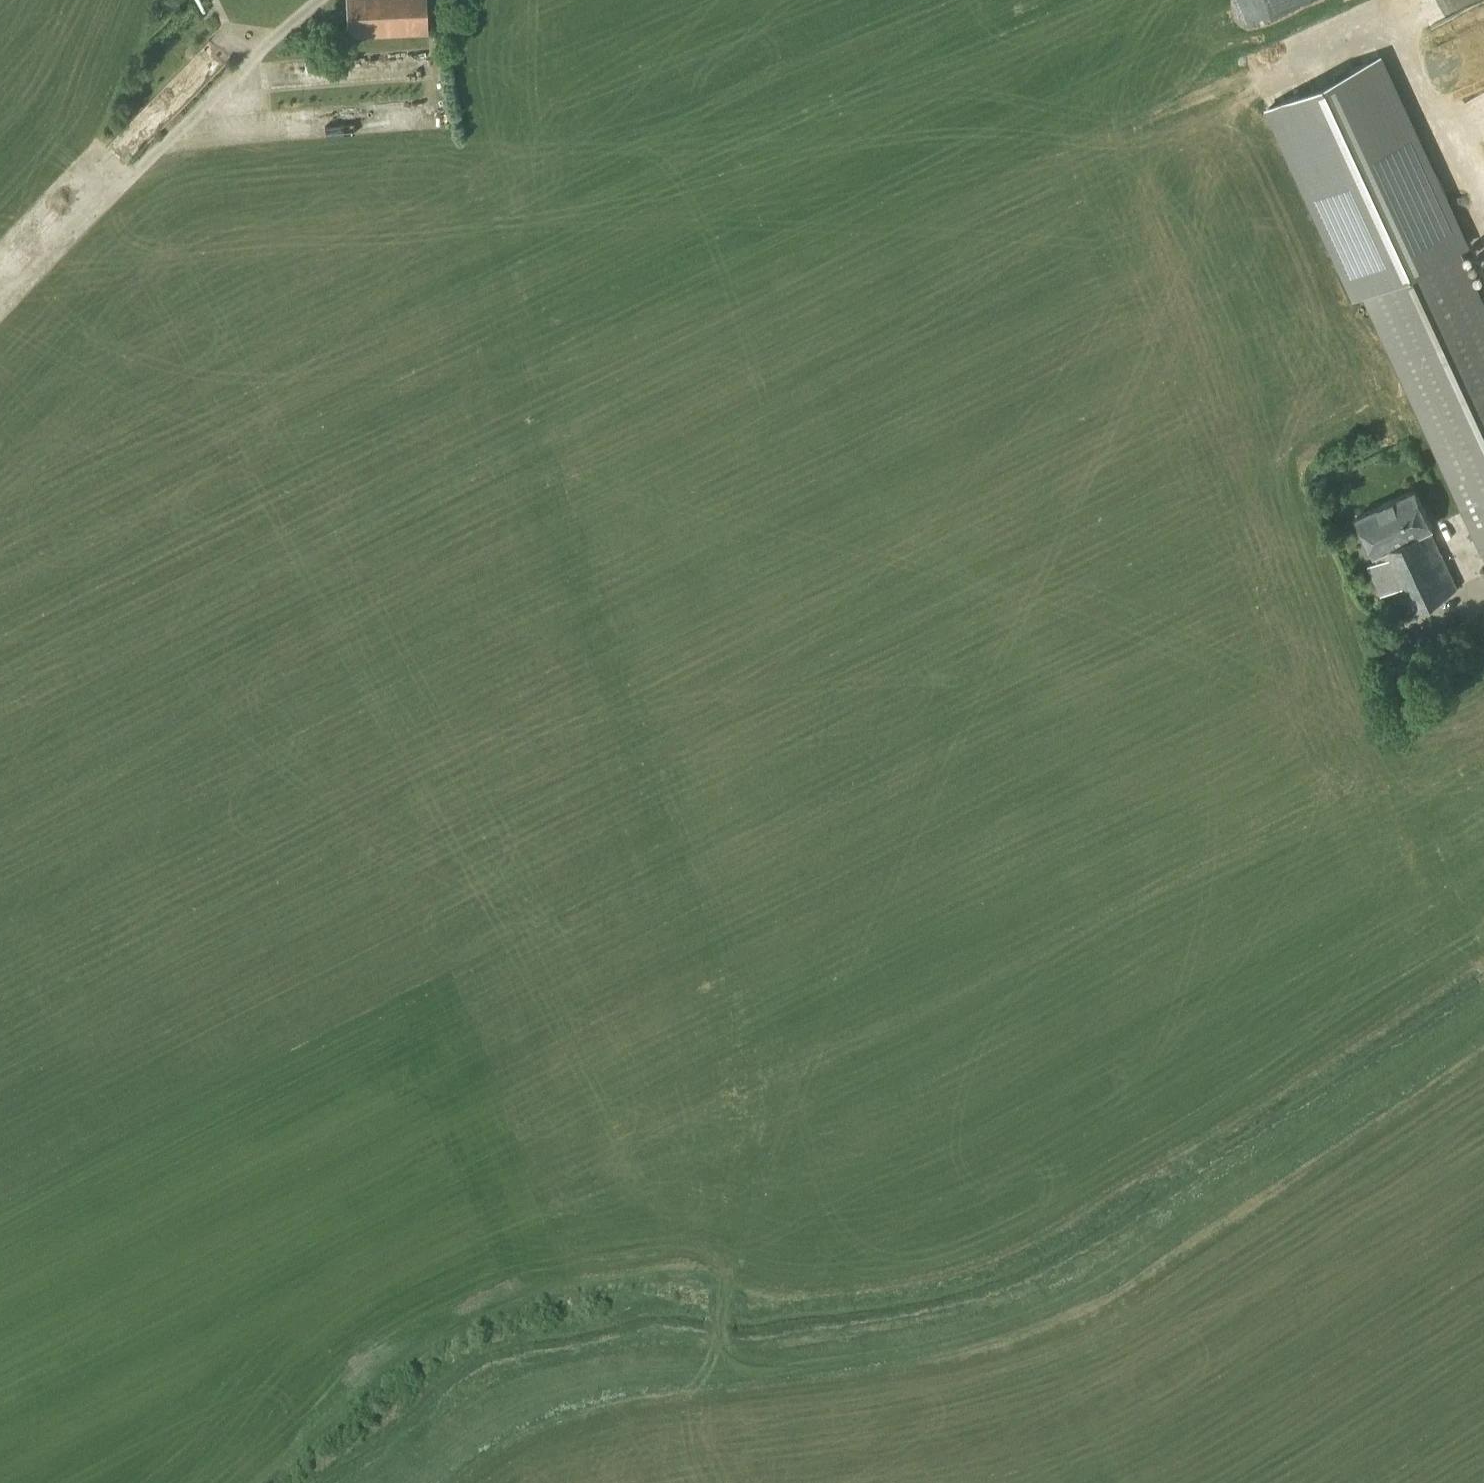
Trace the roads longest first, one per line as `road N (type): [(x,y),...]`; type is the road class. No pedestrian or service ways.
road 1 (track): [(410,1482),(553,1398),(1024,1321),(1483,1029)]

